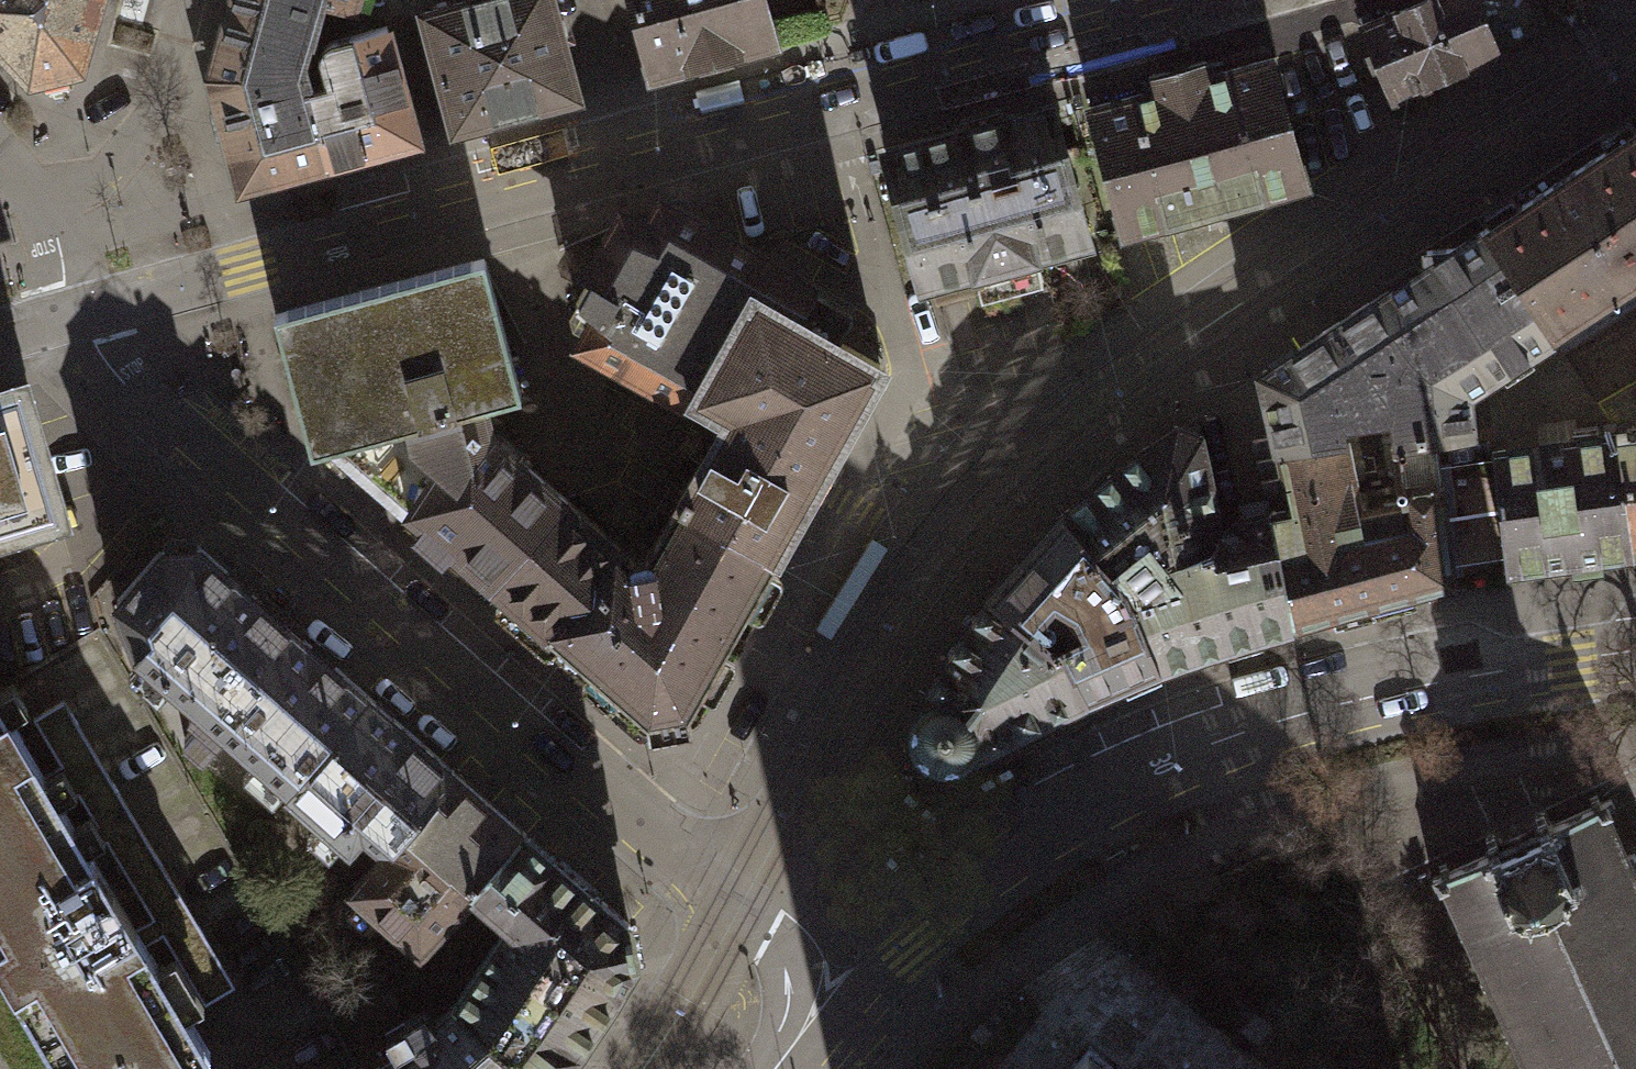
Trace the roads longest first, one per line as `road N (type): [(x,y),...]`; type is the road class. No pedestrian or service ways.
road 1 (residential): [(736,906),(864,659),(953,530),(1016,459),(1237,293),(1628,45)]
road 2 (tertiary): [(1184,0),(84,306)]
road 3 (tertiary): [(810,1043),(897,949),(1137,781),(1294,717),(1446,680),(1635,654)]
road 4 (residential): [(736,906),(124,378),(84,306)]
road 5 (residential): [(184,0),(163,76),(95,176),(49,206)]
road 6 (residential): [(810,1043),(771,933),(736,906)]

